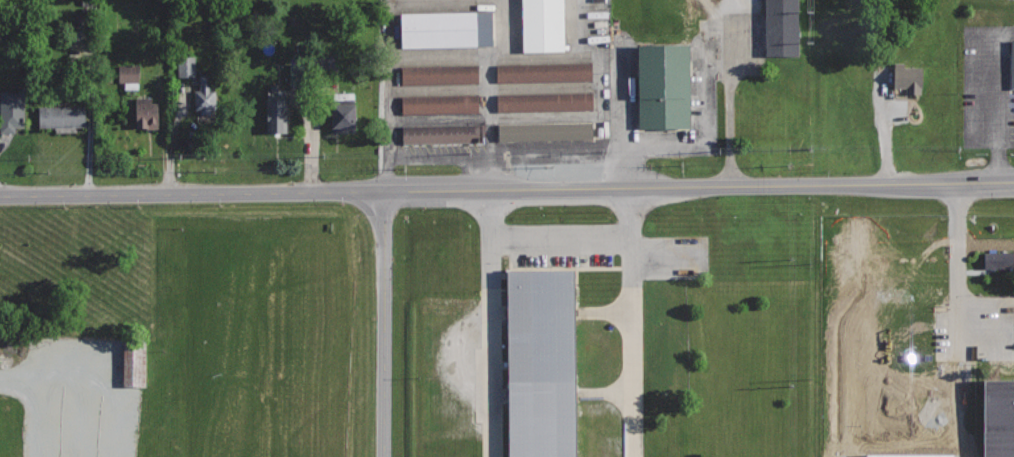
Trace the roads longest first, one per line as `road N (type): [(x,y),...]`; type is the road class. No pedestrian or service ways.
road 1 (tertiary): [(1013,184),(0,197)]
road 2 (residential): [(385,192),(384,456)]

